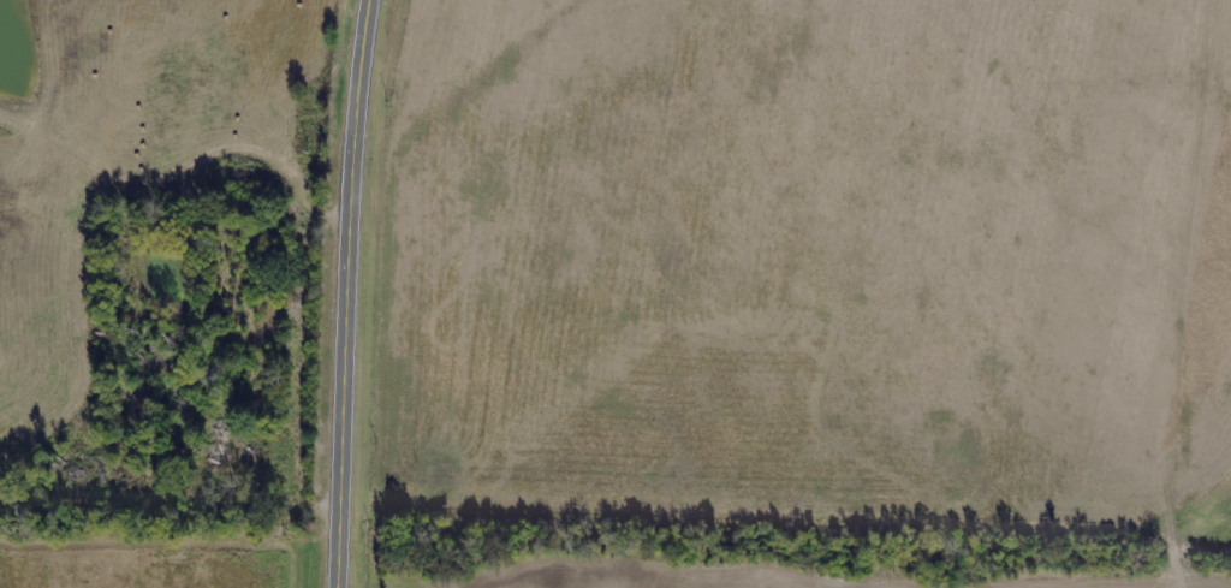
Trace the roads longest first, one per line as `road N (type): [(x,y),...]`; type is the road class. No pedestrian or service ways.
road 1 (primary): [(333,587),(347,189),(368,0)]

